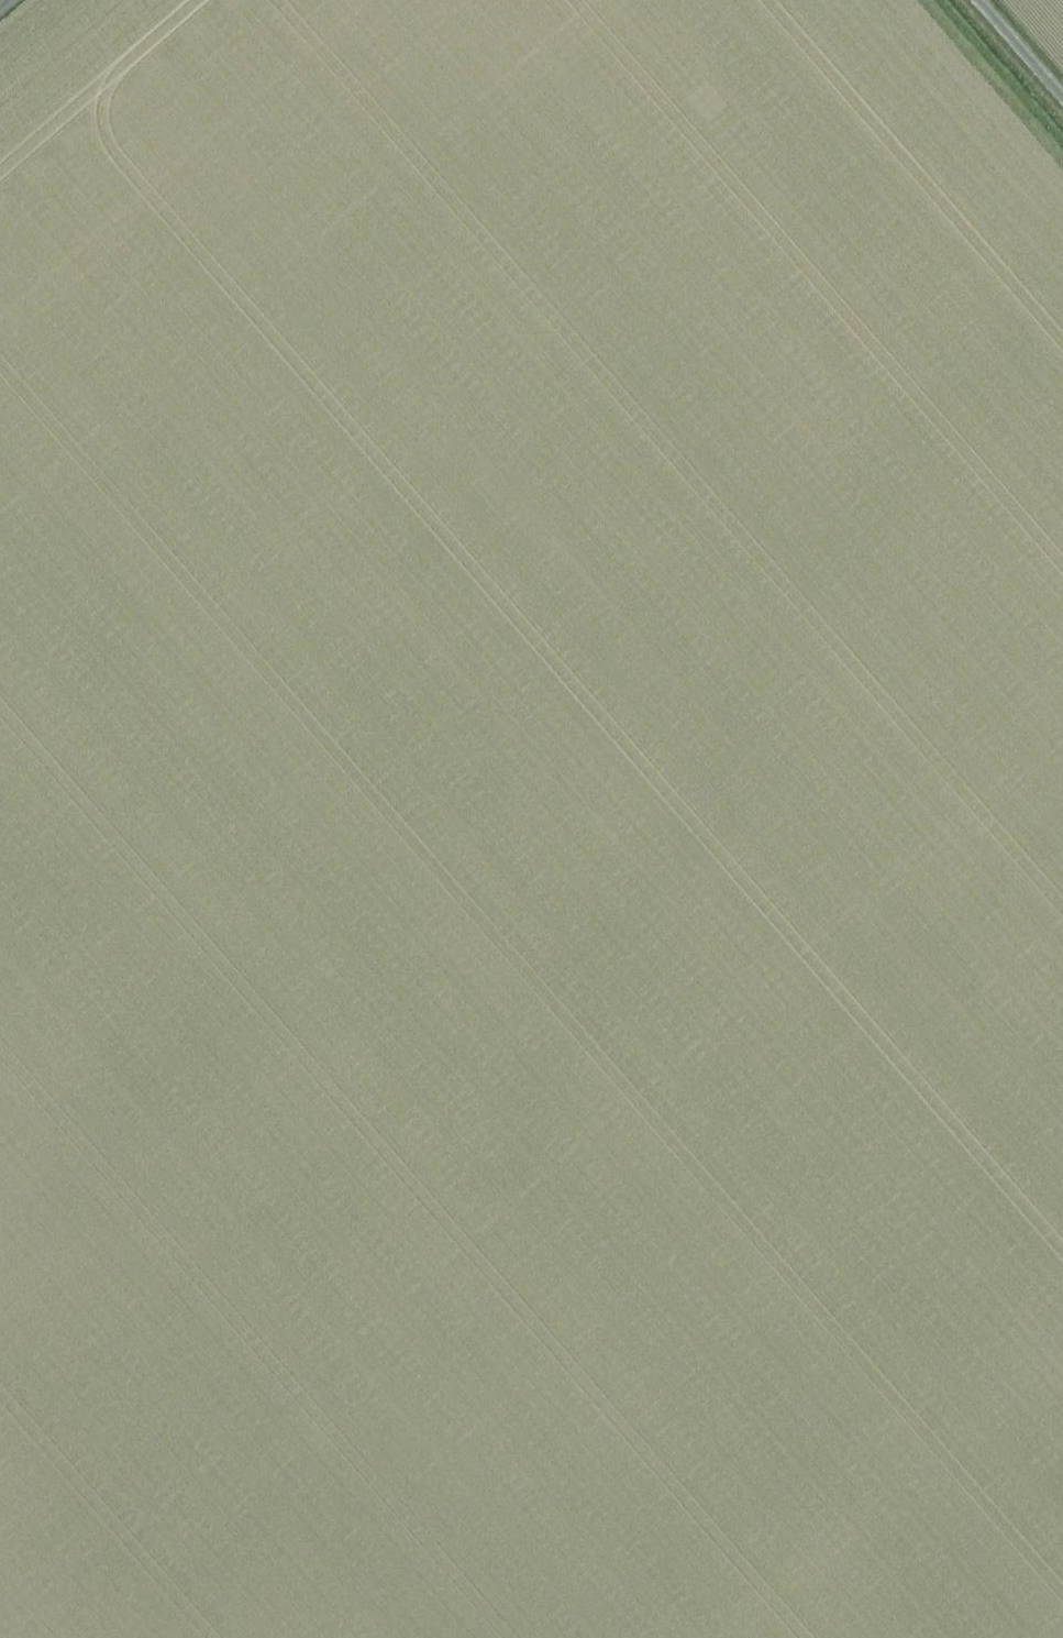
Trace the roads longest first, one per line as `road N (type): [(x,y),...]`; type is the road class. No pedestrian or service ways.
road 1 (unclassified): [(1062,91),(984,0)]

